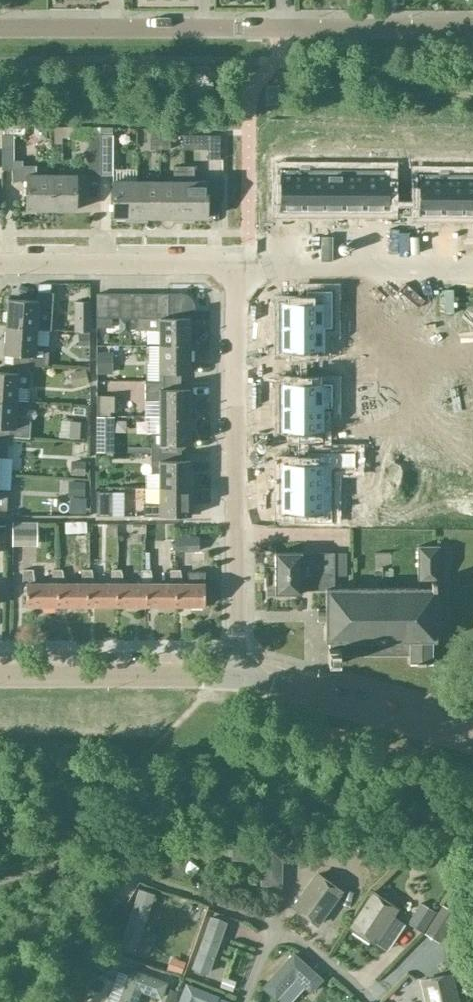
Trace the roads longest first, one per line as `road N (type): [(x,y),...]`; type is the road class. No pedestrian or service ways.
road 1 (residential): [(0,27),(472,28)]
road 2 (residential): [(234,675),(234,264)]
road 3 (tertiary): [(472,742),(234,675)]
road 4 (residential): [(234,264),(472,265)]
road 5 (residential): [(234,264),(0,263)]
road 6 (tertiary): [(0,675),(234,675)]
road 7 (residential): [(371,1001),(273,926)]

